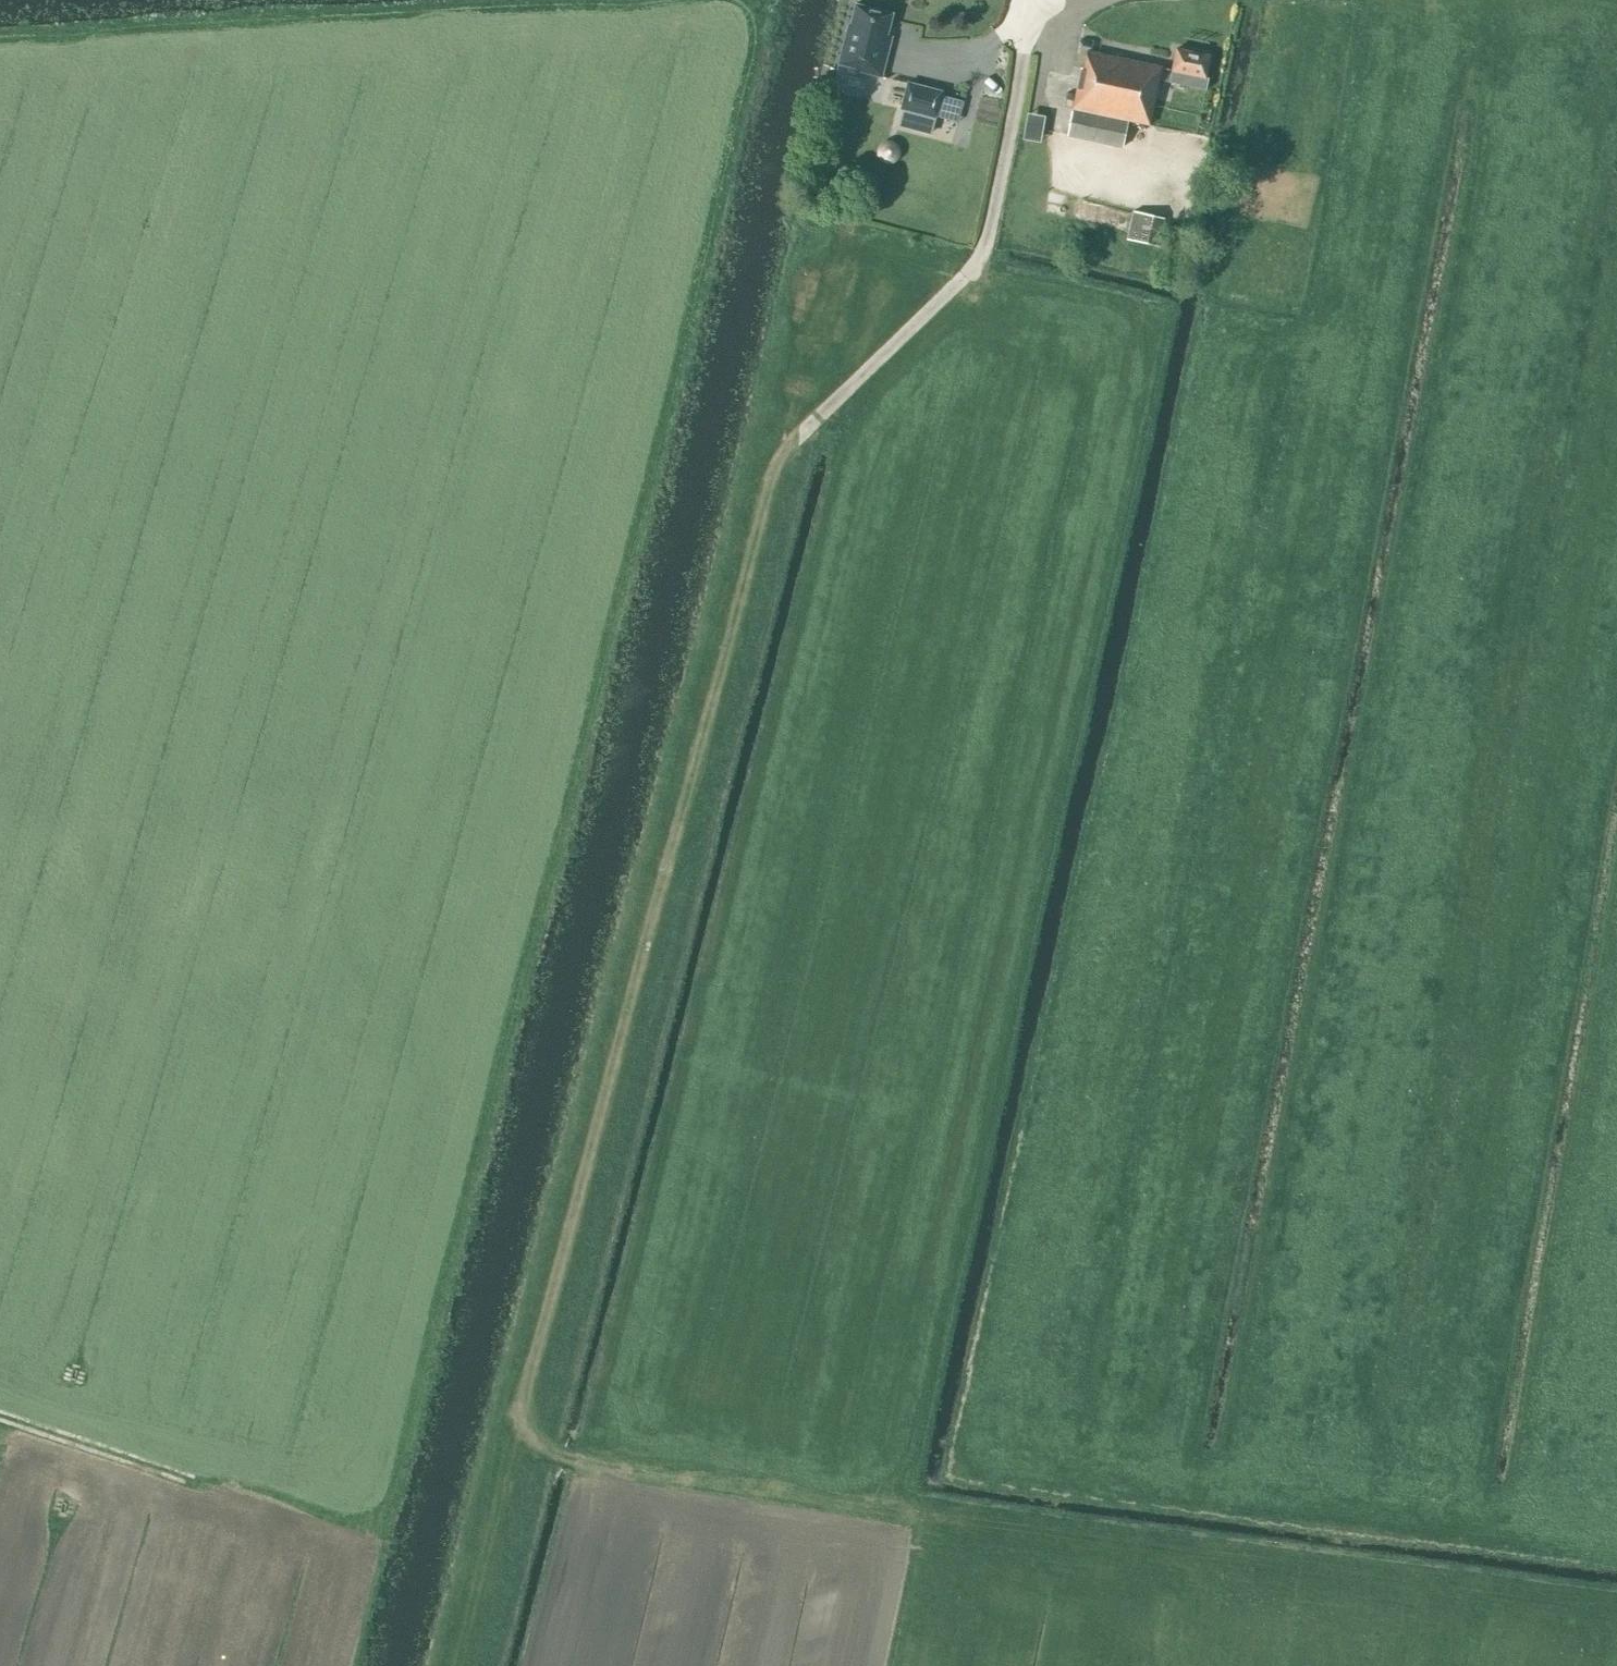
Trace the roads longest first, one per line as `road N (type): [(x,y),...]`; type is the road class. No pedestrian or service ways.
road 1 (track): [(1023,52),(981,256),(803,432)]

